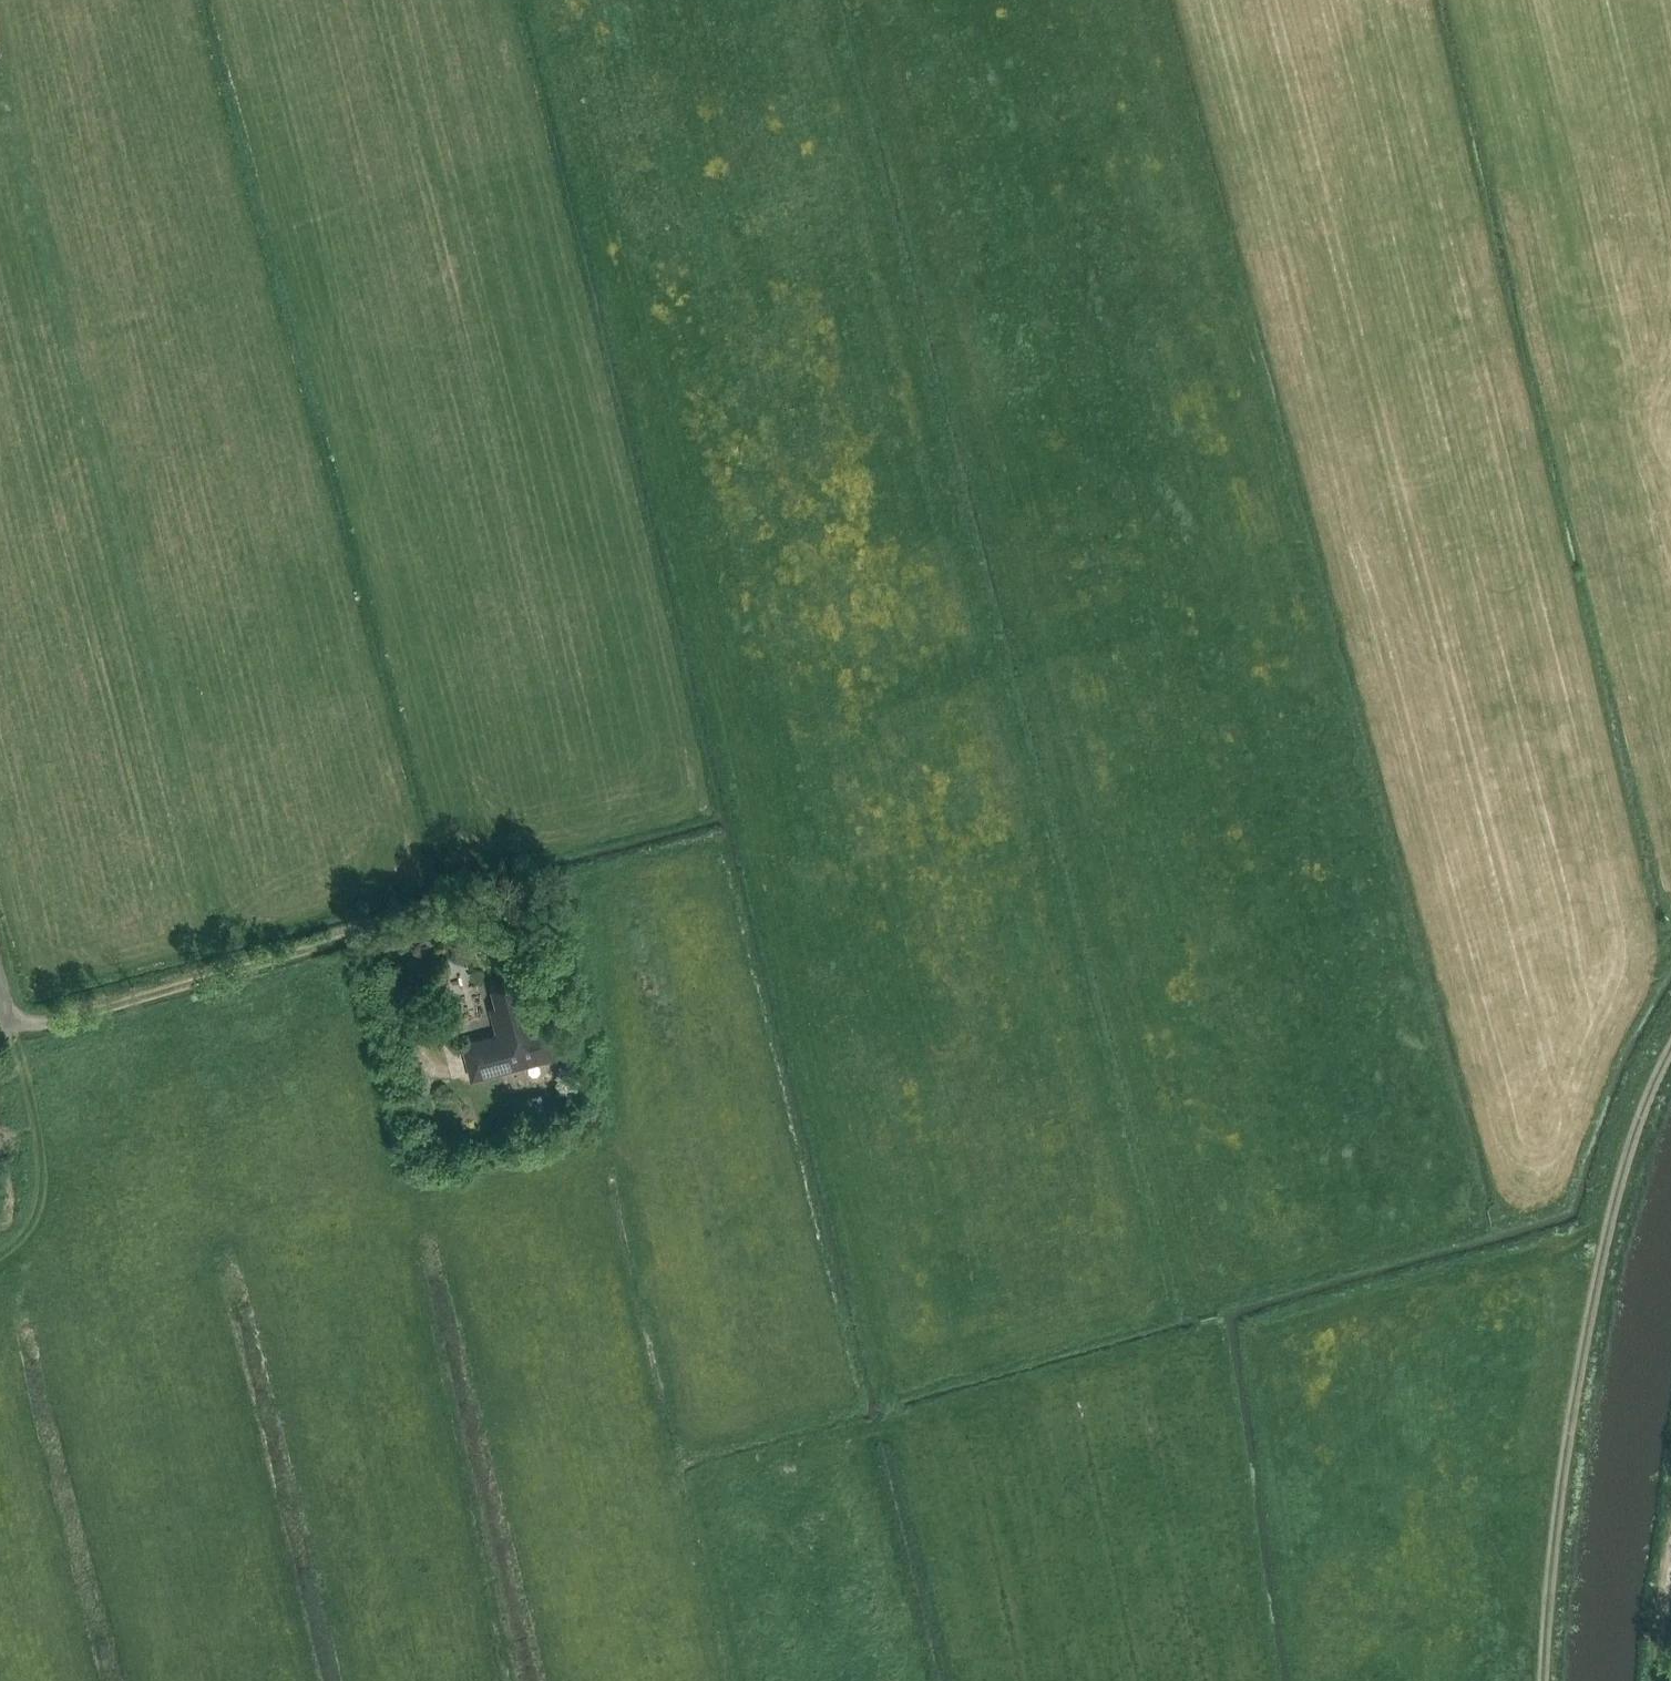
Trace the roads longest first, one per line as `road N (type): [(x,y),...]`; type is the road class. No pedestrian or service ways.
road 1 (track): [(1670,1048),(1648,1088),(1596,1278),(1563,1469),(1544,1680)]
road 2 (track): [(7,1014),(50,1023),(372,926),(393,930),(429,1080)]

